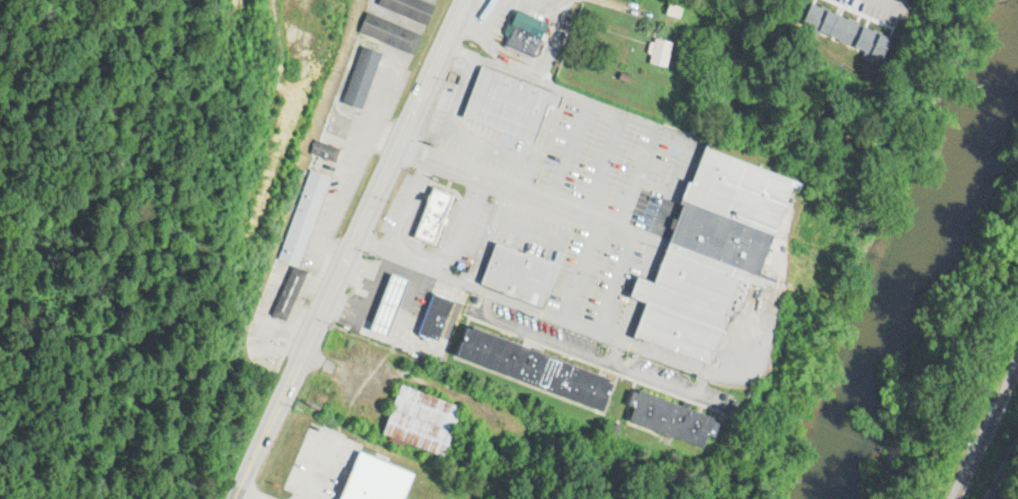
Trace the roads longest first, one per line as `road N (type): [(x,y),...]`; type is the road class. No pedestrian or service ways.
road 1 (primary): [(234,498),(463,0)]

